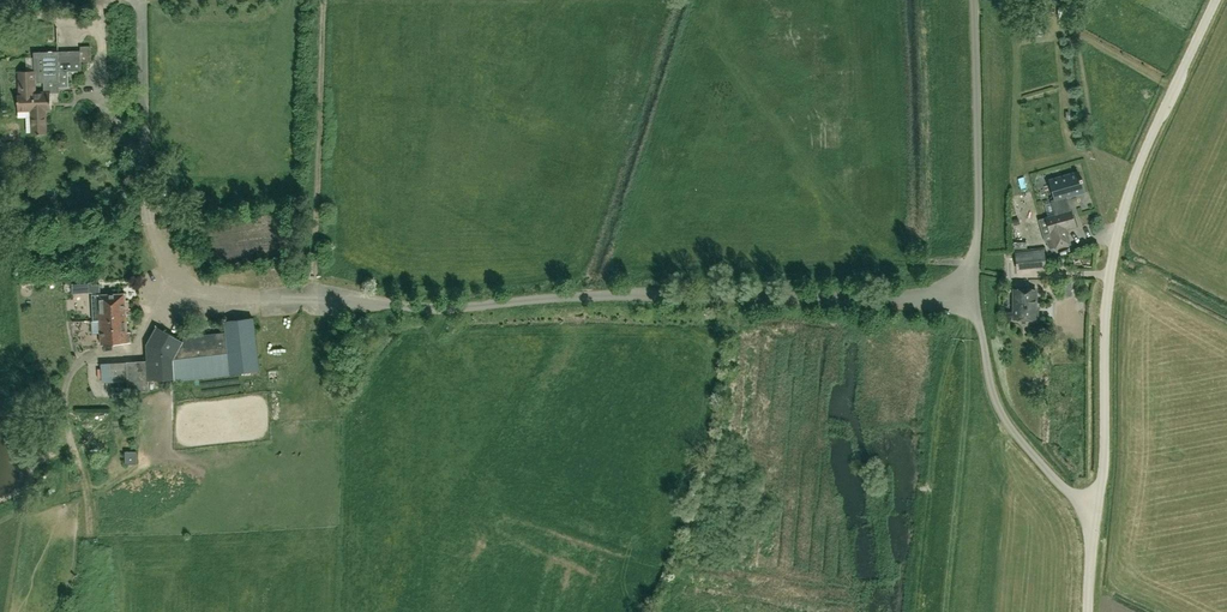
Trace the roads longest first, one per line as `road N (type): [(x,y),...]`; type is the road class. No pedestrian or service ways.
road 1 (unclassified): [(1095,521),(1017,437),(990,387),(974,294),(974,0)]
road 2 (unclassified): [(1095,521),(1114,249),(1147,146),(1215,0)]

